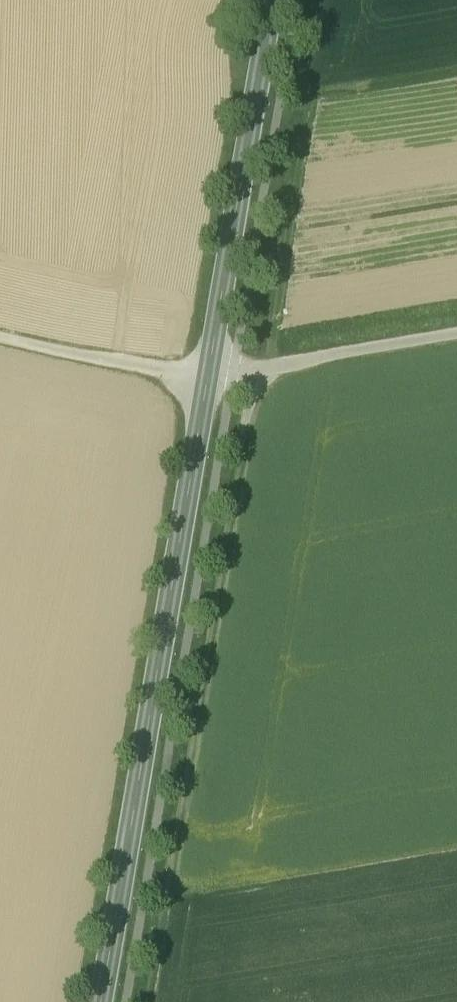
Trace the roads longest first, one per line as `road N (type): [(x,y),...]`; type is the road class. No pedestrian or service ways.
road 1 (secondary): [(93,1001),(268,0)]
road 2 (track): [(253,366),(151,1001)]
road 3 (track): [(0,336),(169,371),(230,369)]
road 4 (track): [(230,369),(456,332)]

